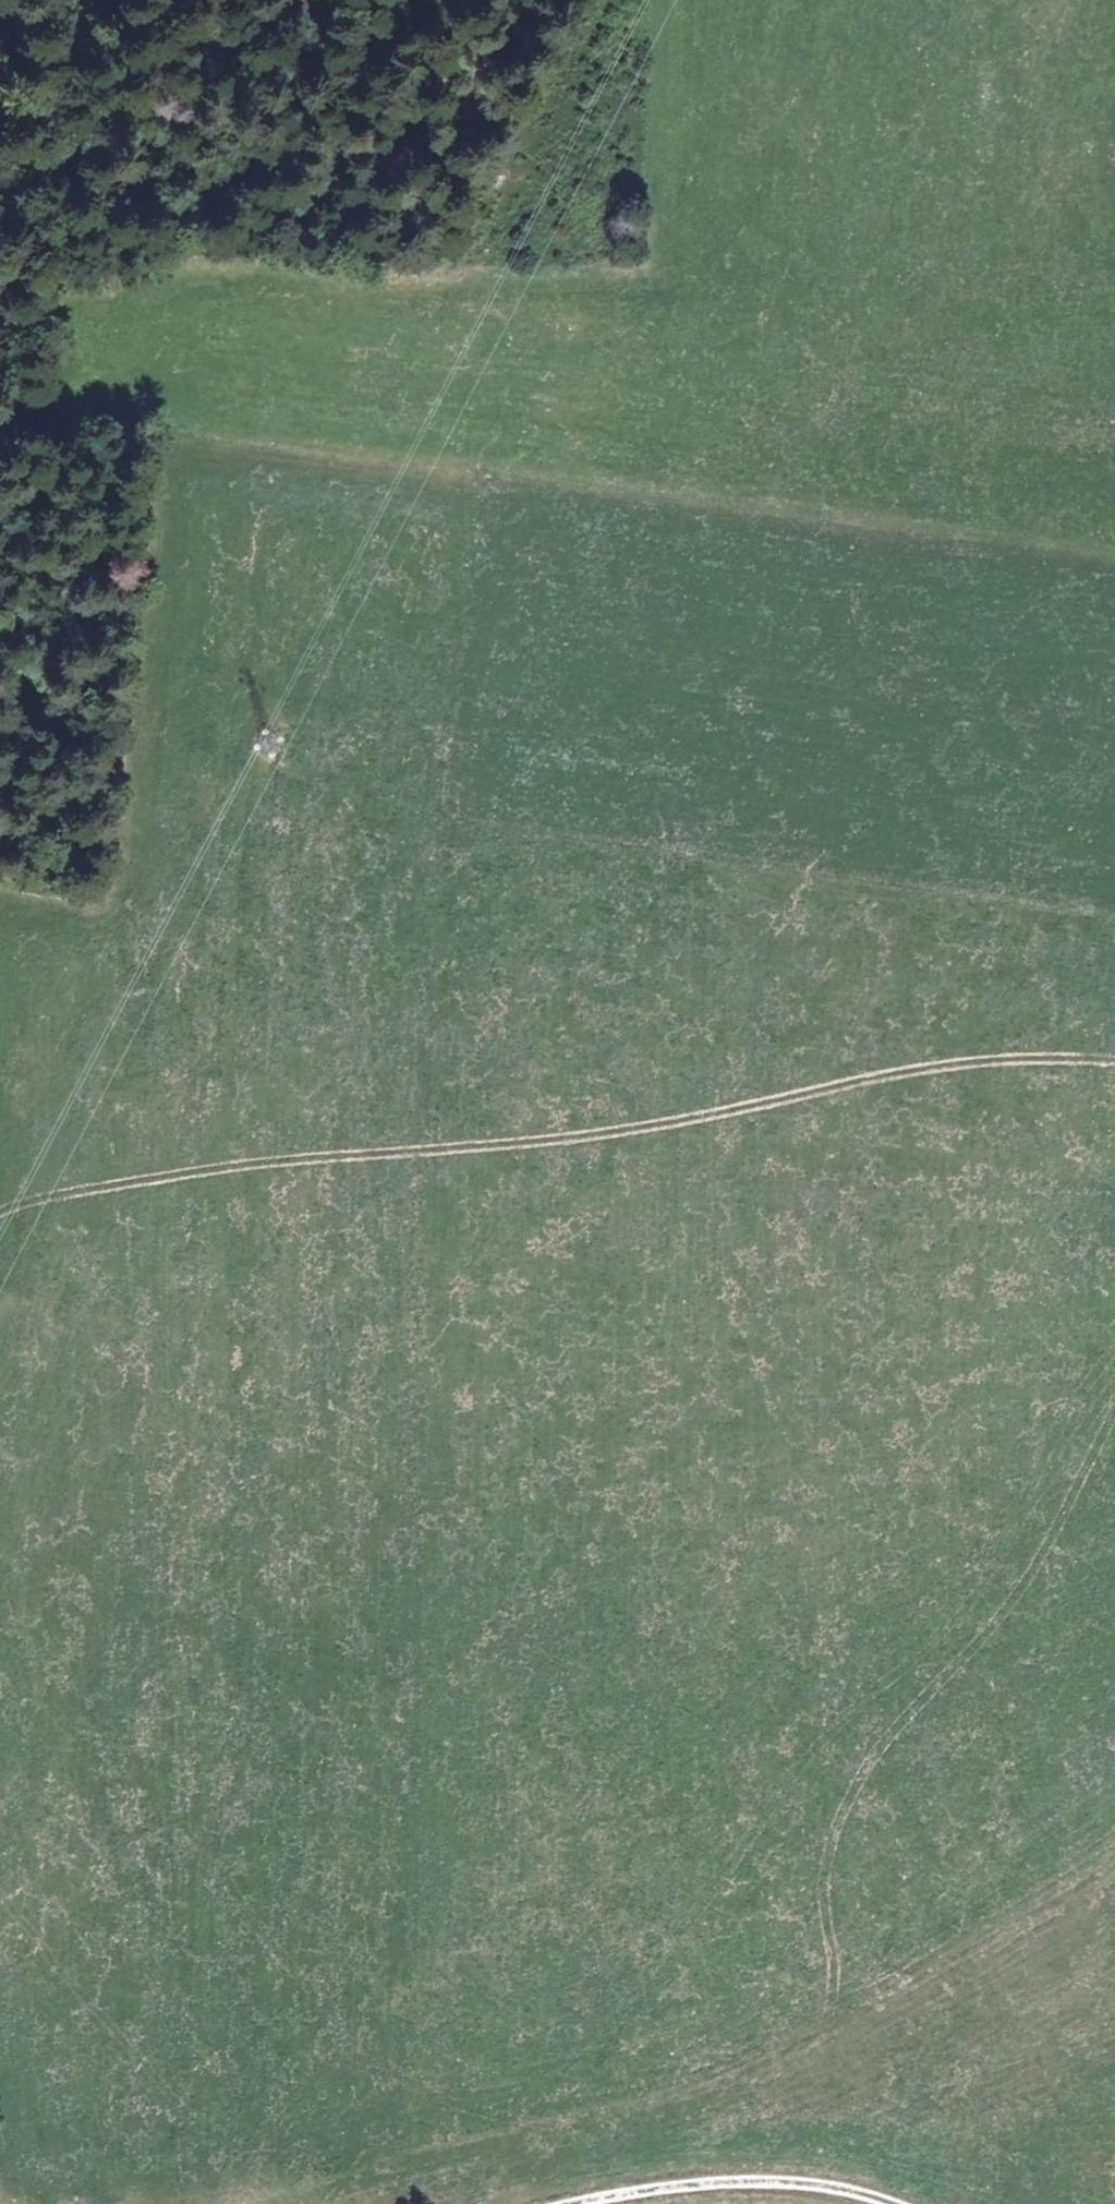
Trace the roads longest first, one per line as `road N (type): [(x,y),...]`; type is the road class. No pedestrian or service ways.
road 1 (track): [(560,2203),(755,2180),(817,2184),(902,2203)]

